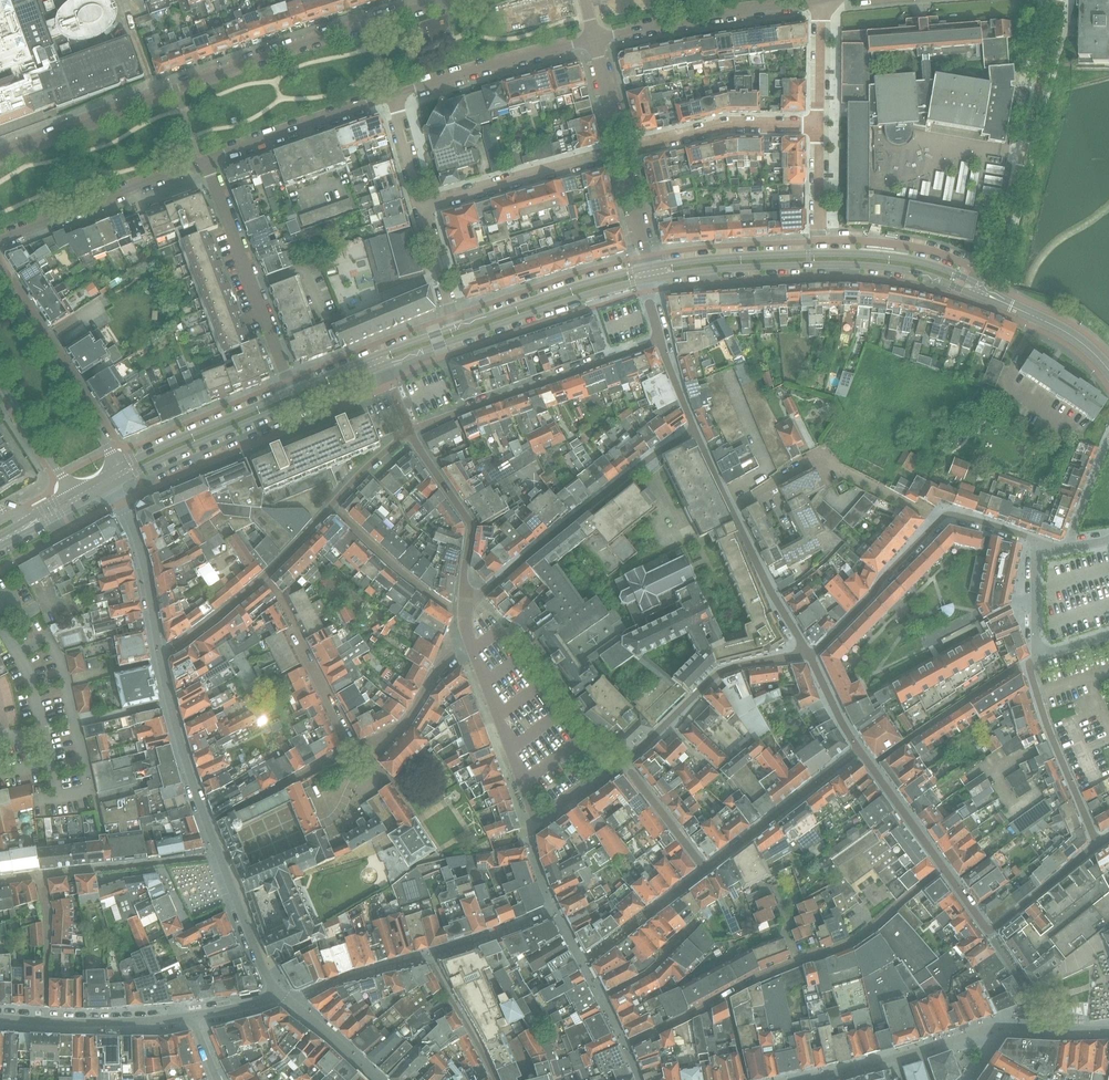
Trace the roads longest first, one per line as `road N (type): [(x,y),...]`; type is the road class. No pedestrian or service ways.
road 1 (unclassified): [(437,0),(0,155)]
road 2 (tertiary): [(987,288),(920,262),(861,255),(647,267)]
road 3 (tertiary): [(650,279),(861,266),(921,275),(982,298)]
road 4 (residential): [(859,750),(705,870),(624,764)]
road 5 (residential): [(120,503),(391,385)]
road 6 (residential): [(990,279),(930,250),(820,241),(821,127)]
road 7 (residential): [(695,430),(464,605)]
road 8 (residential): [(990,279),(1061,0)]
road 9 (residential): [(624,764),(552,810),(532,813),(472,646)]
road 10 (tertiary): [(382,365),(650,279)]
road 11 (tertiary): [(127,477),(382,365)]
road 12 (residential): [(658,340),(410,431)]
road 13 (residential): [(219,855),(260,964),(285,998),(191,1016)]
road 14 (residential): [(726,994),(857,939),(943,868)]
road 15 (residential): [(292,391),(203,164)]
road 16 (residential): [(945,517),(823,464),(804,464),(729,502)]
road 17 (unclassified): [(594,38),(820,1)]
road 18 (secondary): [(121,467),(0,282)]
road 19 (residential): [(806,651),(713,678),(624,764)]
road 20 (residential): [(943,868),(989,933),(1097,844)]
road 21 (unclassified): [(0,240),(203,164)]
road 22 (unclassified): [(393,95),(594,38)]
road 23 (residential): [(160,658),(219,855)]
road 24 (residential): [(423,208),(620,150)]
road 25 (residential): [(620,150),(715,128),(821,127)]
road 26 (unclassified): [(203,164),(393,95)]
road 27 (tertiary): [(647,267),(455,327)]
road 28 (residential): [(1035,658),(1048,727),(1097,844)]
road 29 (residential): [(811,658),(945,517)]
road 30 (residential): [(464,605),(472,525),(410,431)]
road 31 (residential): [(191,1016),(0,1019)]
road 32 (residential): [(350,748),(265,578)]
road 33 (tertiary): [(292,391),(121,467)]
road 34 (residential): [(41,876),(219,855)]
road 35 (residential): [(465,619),(331,506)]
road 36 (residential): [(729,502),(806,651)]
road 37 (residential): [(350,748),(403,725),(438,669),(472,646)]
road 38 (residential): [(120,503),(141,553),(160,658)]
road 39 (residential): [(859,750),(943,868)]
road 40 (residential): [(160,658),(265,578)]
road 41 (secondary): [(0,385),(72,494)]
road 42 (residential): [(821,127),(820,1)]
road 43 (residential): [(423,208),(455,327)]
road 44 (tertiary): [(1108,373),(1062,332),(1011,306)]

